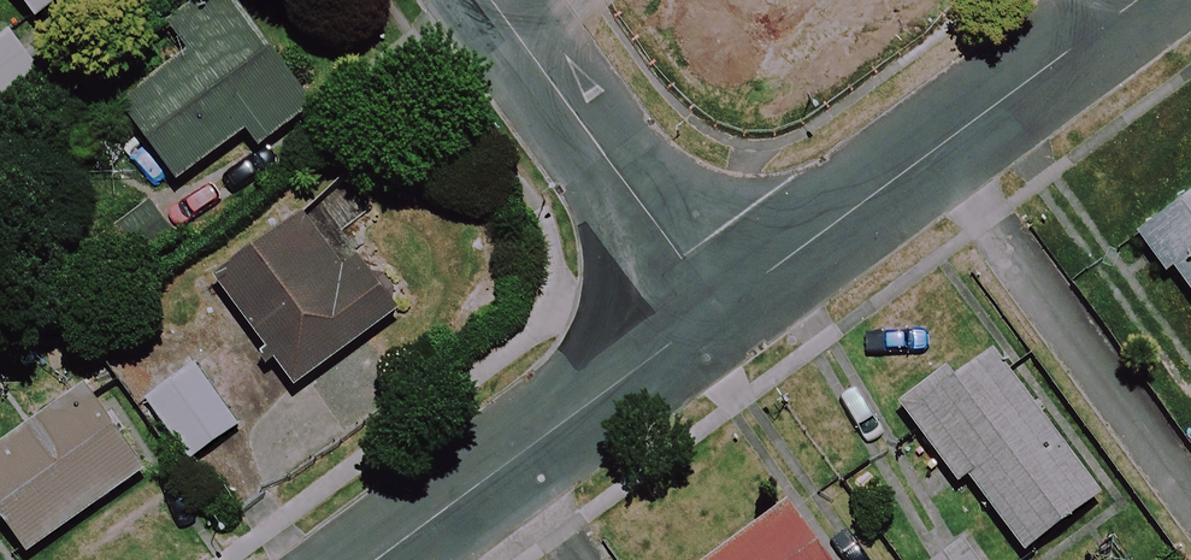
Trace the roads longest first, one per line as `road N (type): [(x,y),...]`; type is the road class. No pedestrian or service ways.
road 1 (tertiary): [(721,309),(1137,0)]
road 2 (tertiary): [(377,559),(721,309)]
road 3 (residential): [(721,309),(491,0)]

